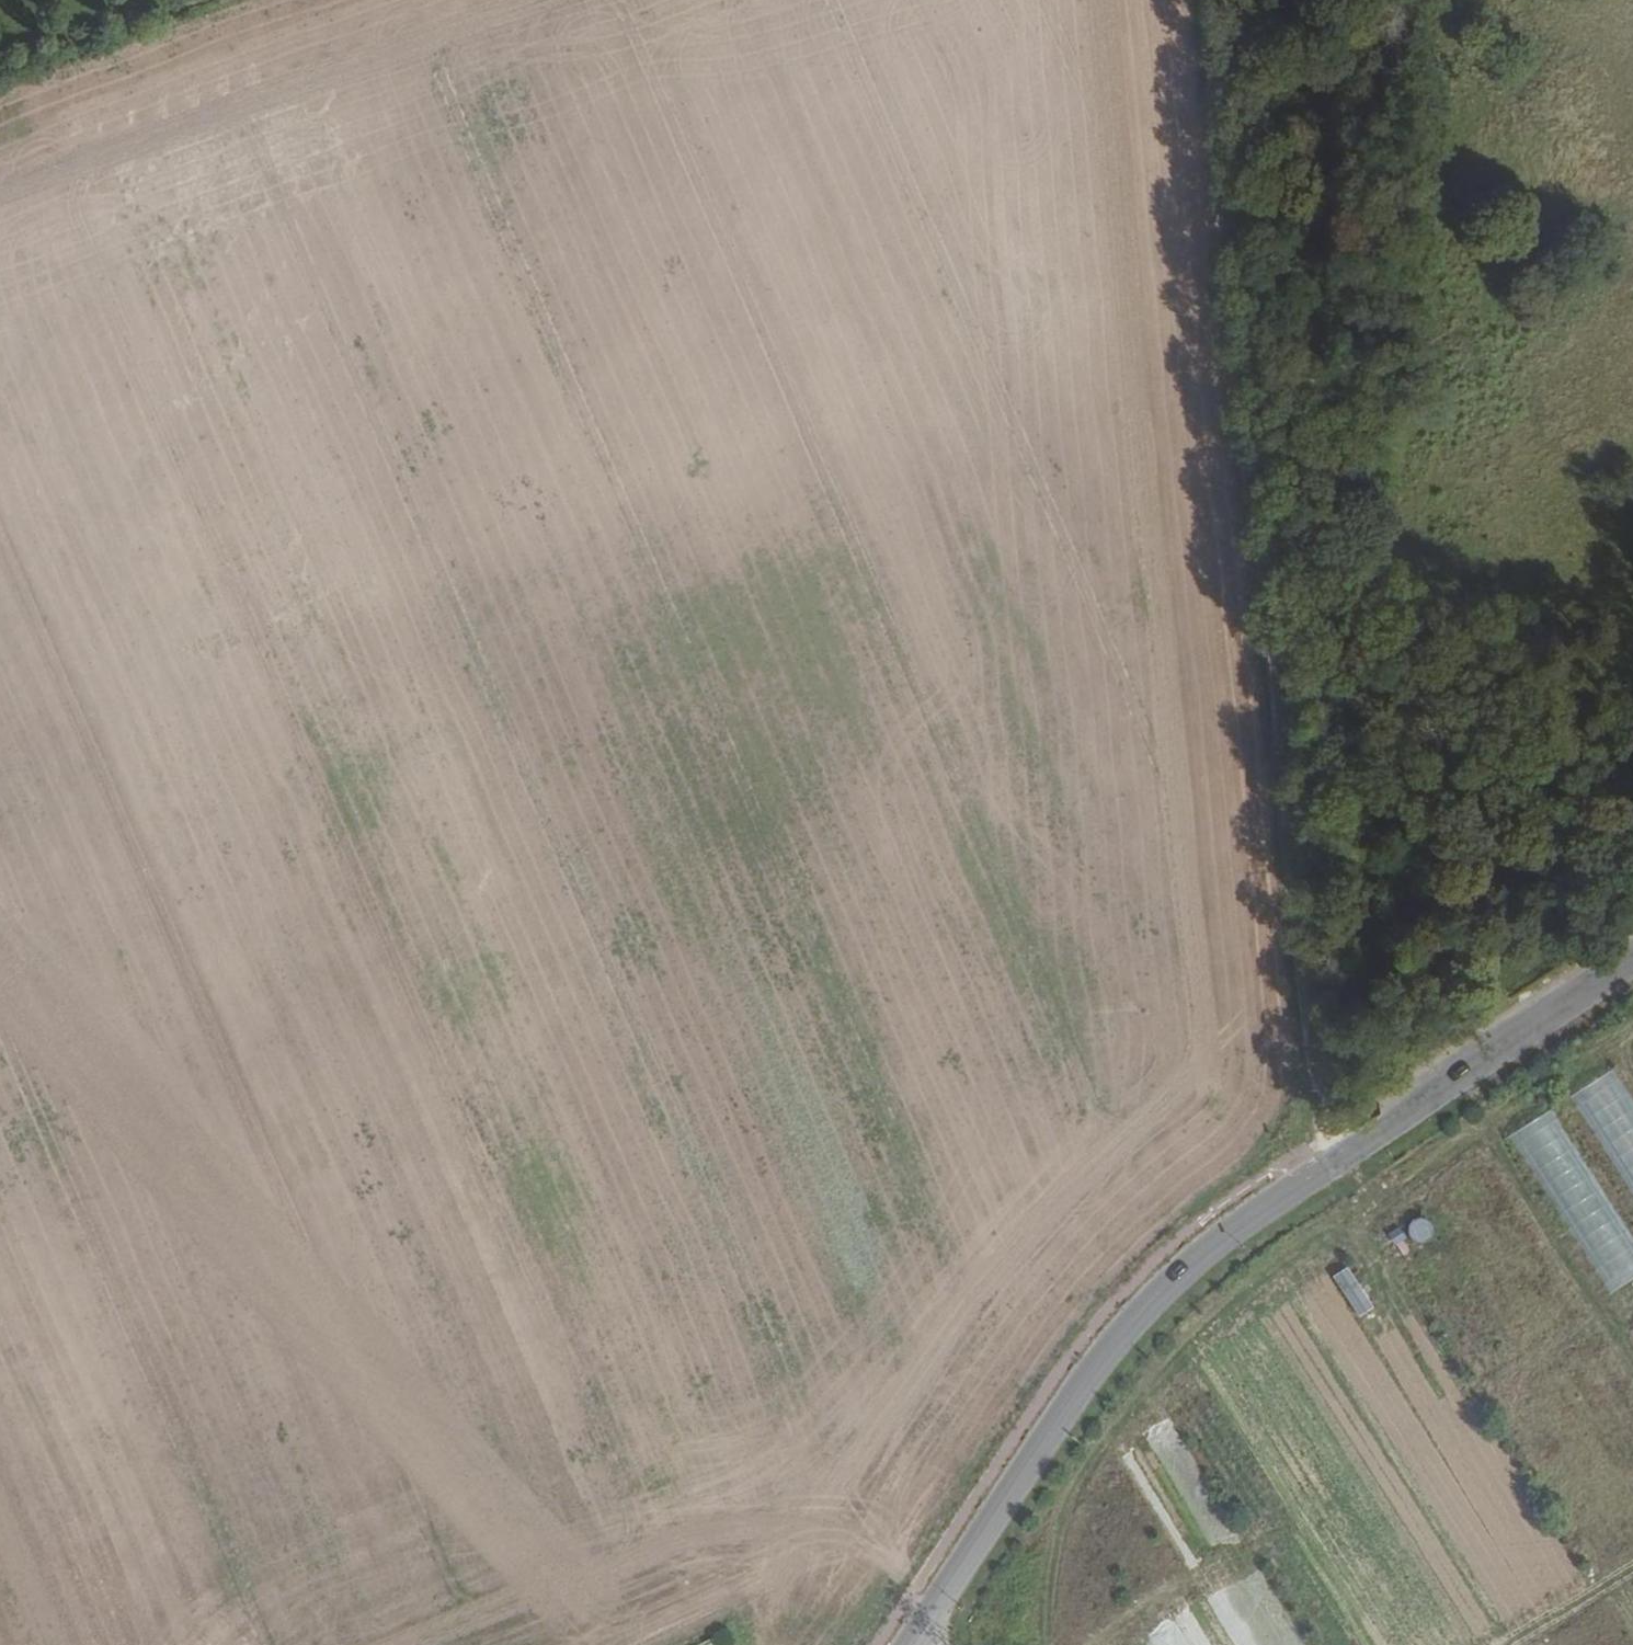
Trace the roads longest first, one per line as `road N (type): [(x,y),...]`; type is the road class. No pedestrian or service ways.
road 1 (track): [(1327,1155),(1209,0)]
road 2 (tertiary): [(1632,960),(1327,1155),(1159,1295),(1079,1389),(911,1637)]

